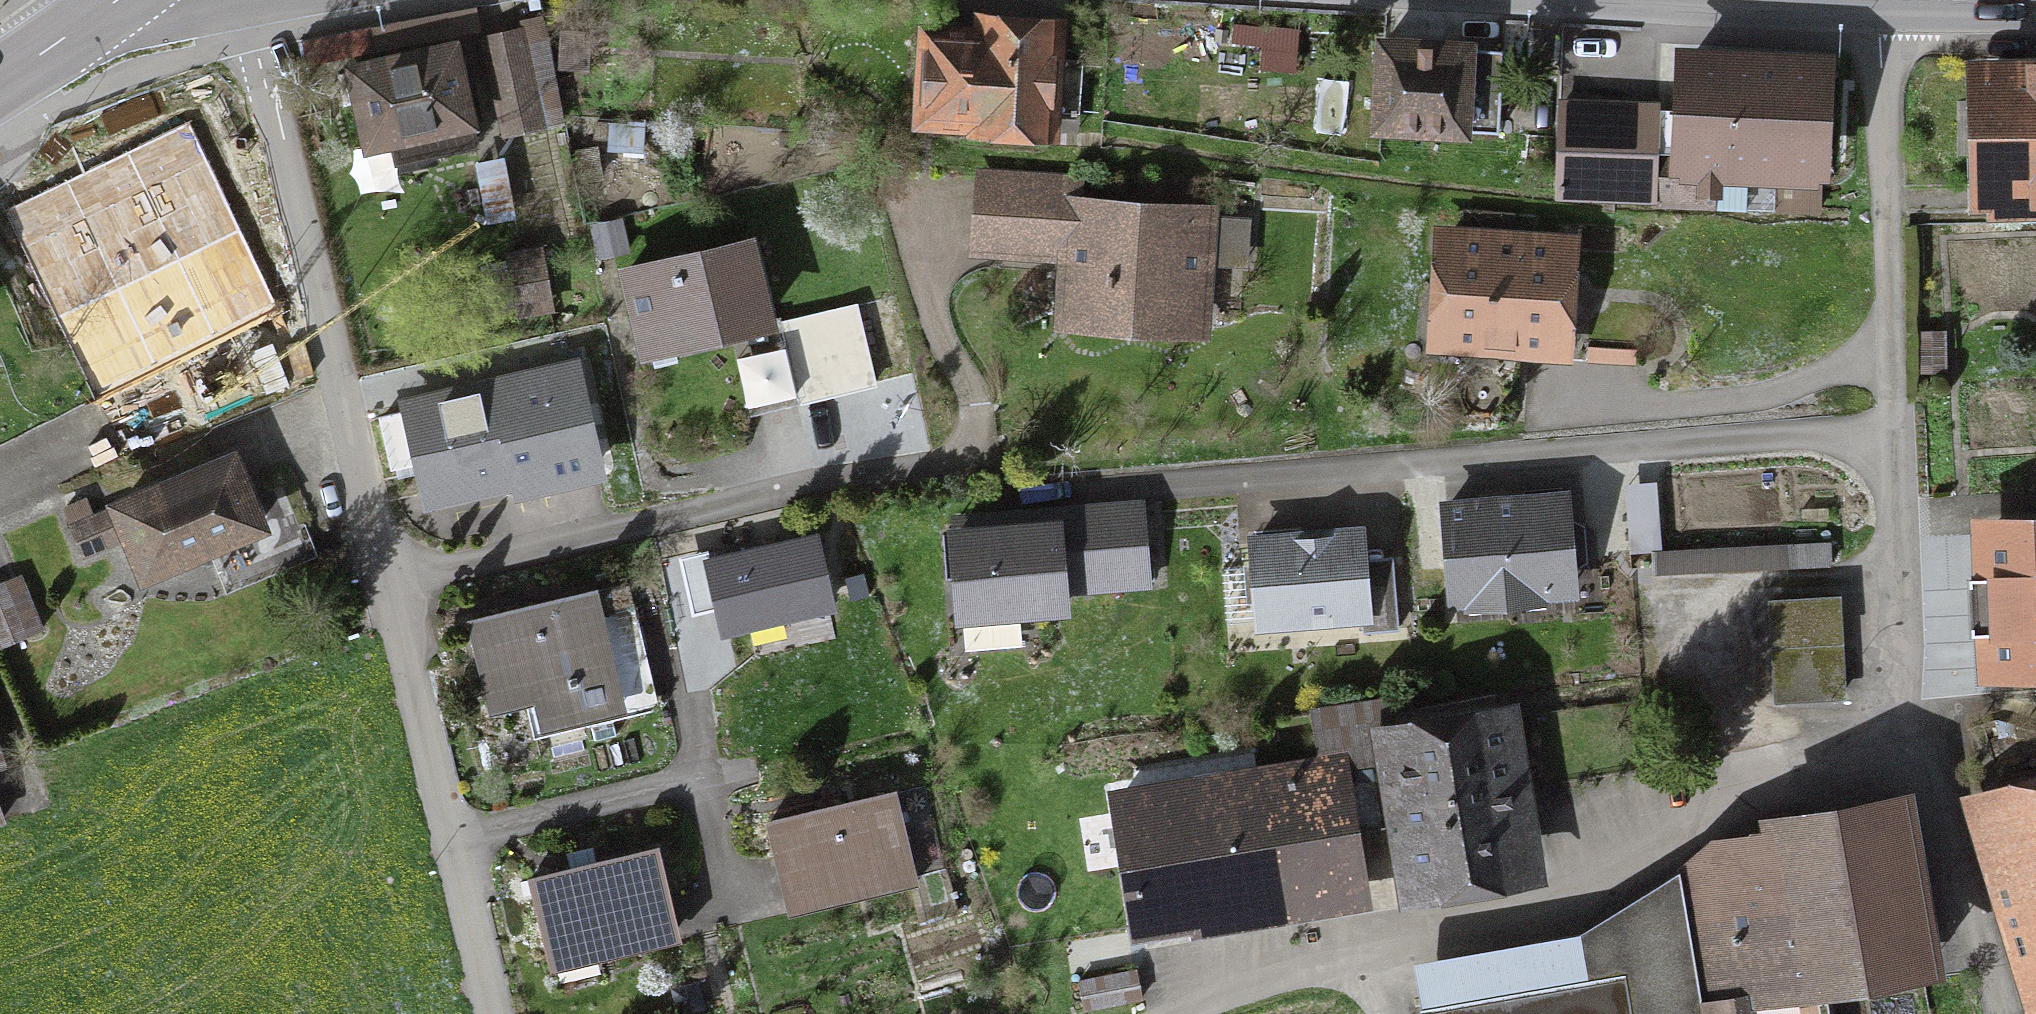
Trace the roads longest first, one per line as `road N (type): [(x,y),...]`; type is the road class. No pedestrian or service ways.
road 1 (residential): [(1196,1013),(1440,939),(1570,910),(1689,819),(1768,786),(1909,683),(1893,428)]
road 2 (residential): [(1036,493),(1893,428)]
road 3 (residential): [(383,603),(814,484),(947,467),(980,439),(978,398),(930,310),(932,236)]
road 4 (residential): [(277,0),(257,58),(383,603)]
road 5 (residential): [(1893,428),(1882,0)]
road 6 (residential): [(383,603),(479,1013)]
road 7 (primary): [(0,81),(114,0)]

